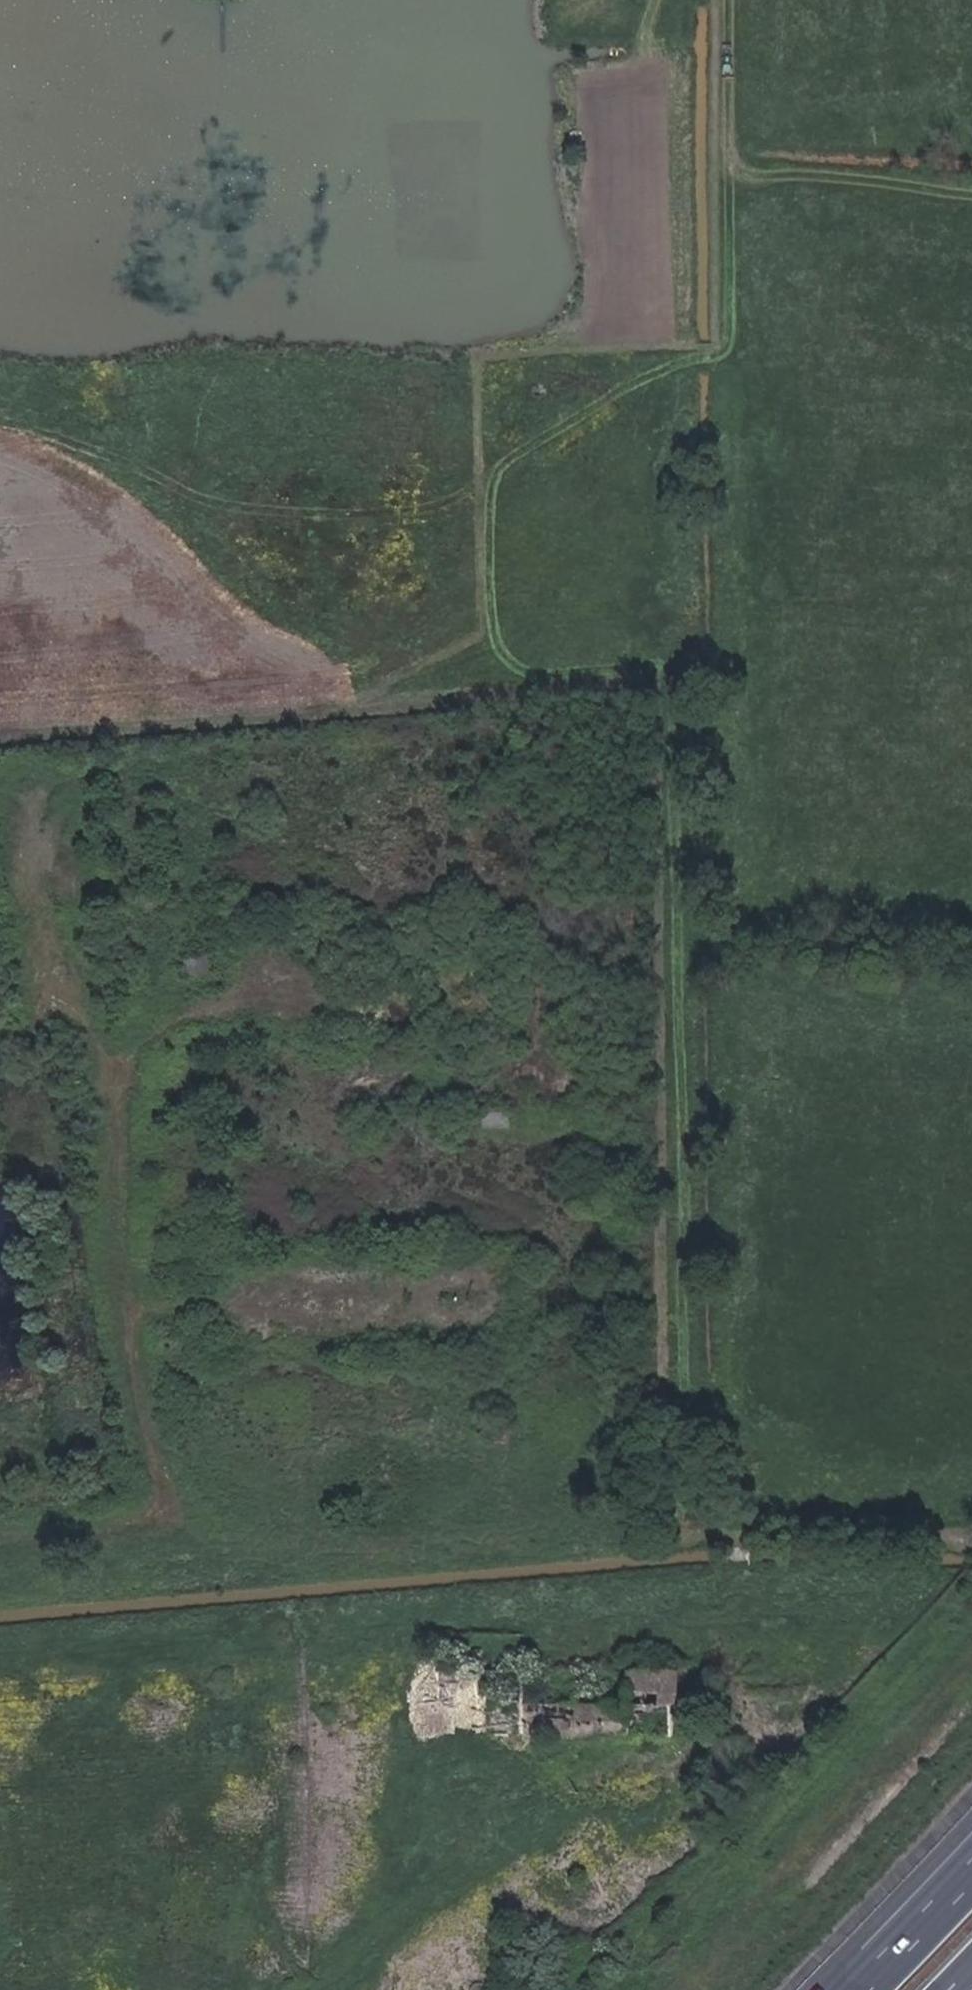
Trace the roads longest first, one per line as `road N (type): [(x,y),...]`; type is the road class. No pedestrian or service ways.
road 1 (motorway): [(971,1872),(859,1989)]

